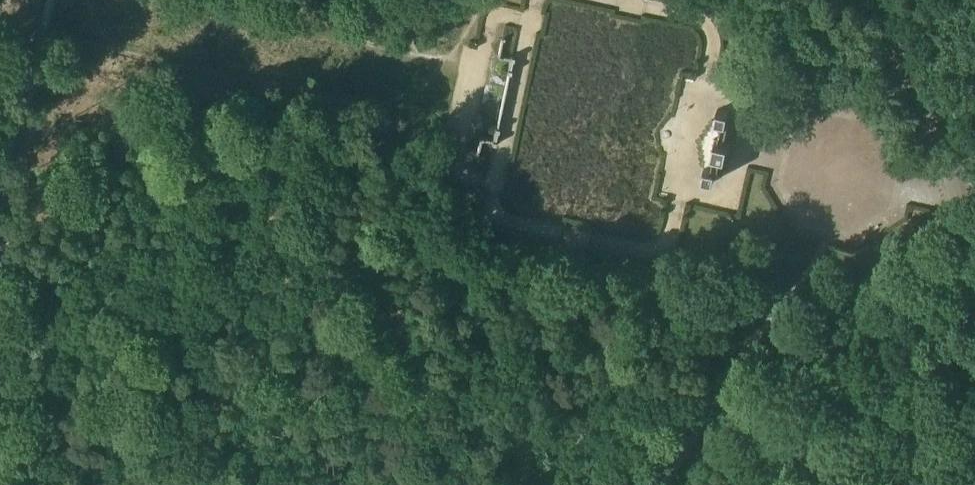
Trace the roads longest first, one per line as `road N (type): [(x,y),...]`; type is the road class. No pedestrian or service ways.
road 1 (unclassified): [(974,245),(907,54),(878,0)]

